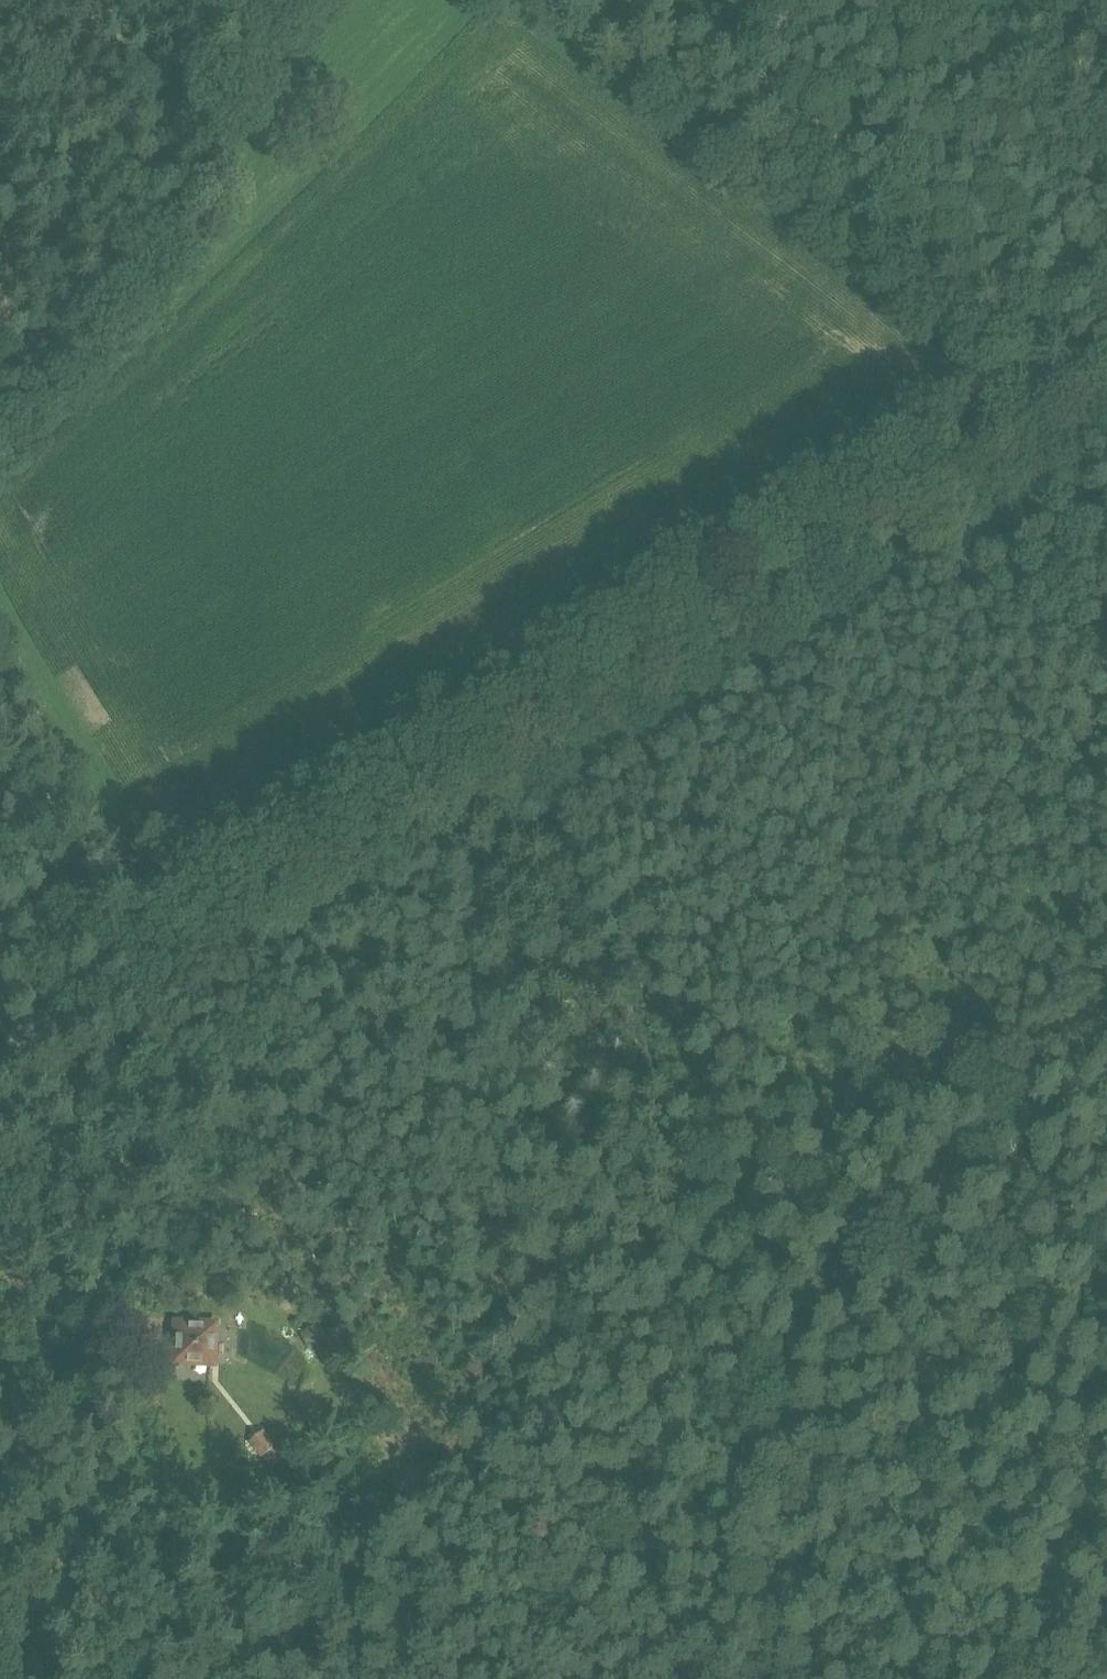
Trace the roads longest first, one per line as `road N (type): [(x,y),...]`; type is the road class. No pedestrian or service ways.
road 1 (track): [(1106,365),(950,472),(471,765)]
road 2 (track): [(545,0),(1080,383)]
road 3 (track): [(471,765),(0,1052)]
road 4 (track): [(127,975),(0,775)]

